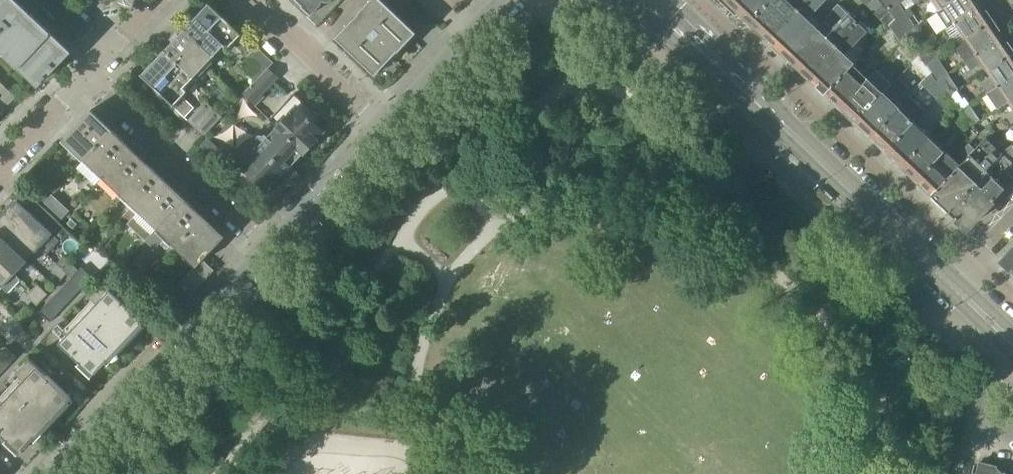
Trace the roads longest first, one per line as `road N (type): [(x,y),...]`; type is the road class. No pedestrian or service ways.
road 1 (secondary): [(948,286),(647,0)]
road 2 (unclassified): [(59,473),(275,252)]
road 3 (residential): [(86,74),(275,252)]
road 4 (residential): [(389,132),(250,0)]
road 5 (unclassified): [(389,132),(510,0)]
road 6 (unclassified): [(275,252),(389,132)]
road 7 (residential): [(86,74),(0,163)]

